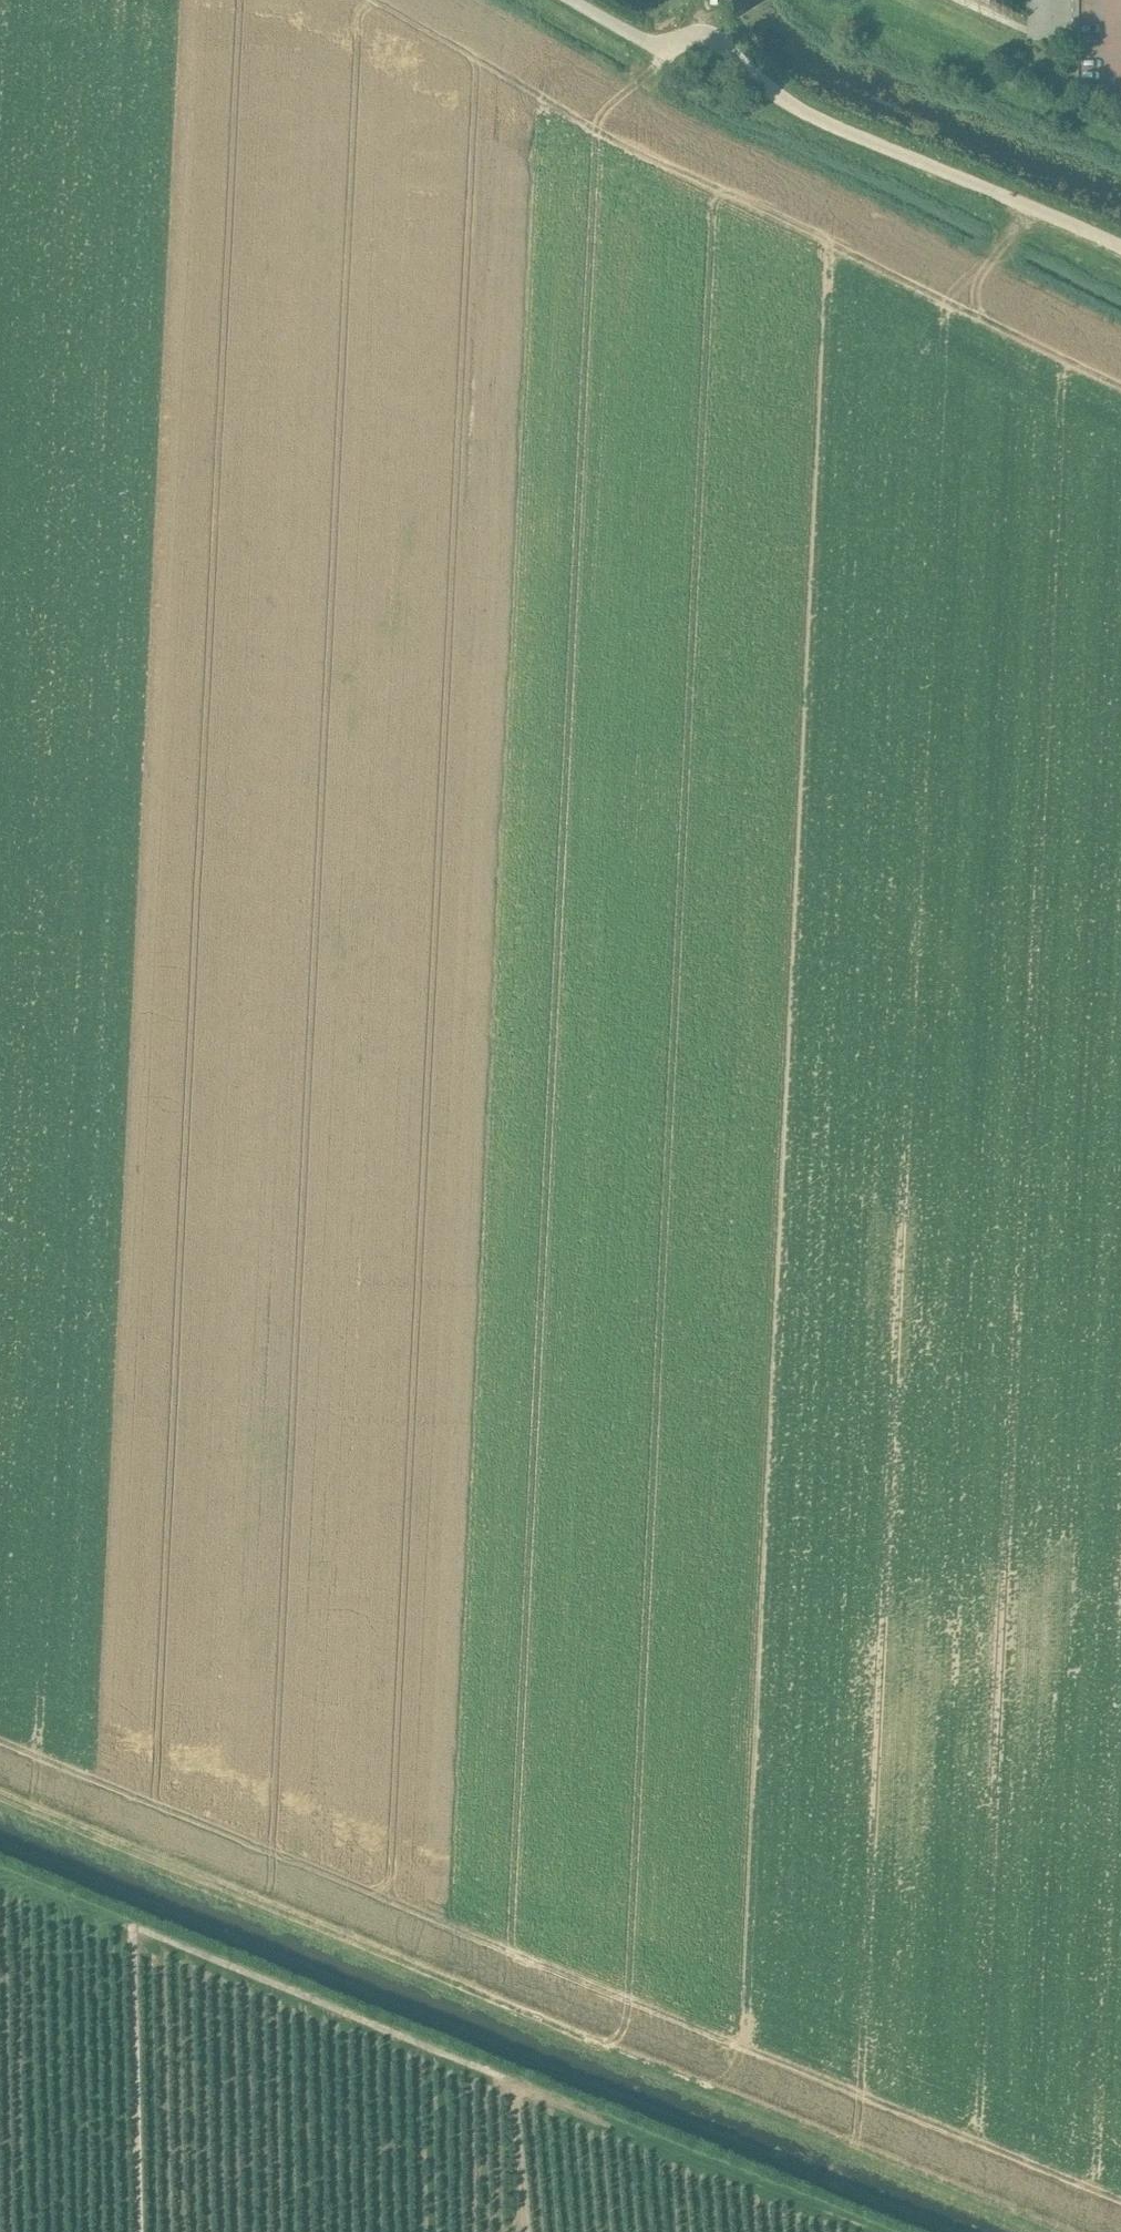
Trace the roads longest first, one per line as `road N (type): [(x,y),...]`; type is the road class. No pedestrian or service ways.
road 1 (unclassified): [(569,0),(652,44),(687,31),(713,34),(788,103),(1120,246)]

